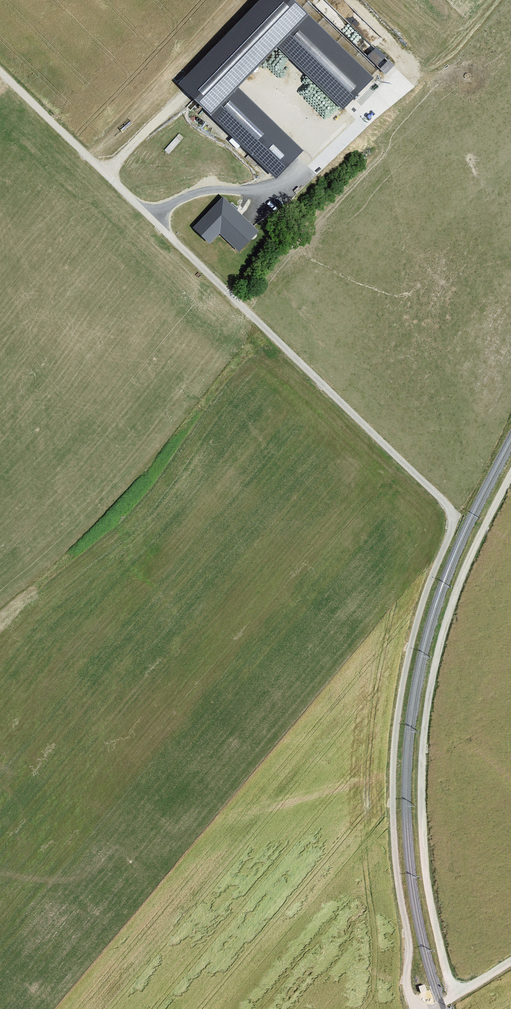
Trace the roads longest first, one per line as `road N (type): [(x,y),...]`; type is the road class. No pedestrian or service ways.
road 1 (track): [(0,79),(456,514),(410,649),(395,735),(396,867),(414,1008)]
road 2 (track): [(454,996),(427,879),(423,744),(452,606),(510,478)]
road 3 (track): [(145,218),(209,191),(272,195),(390,85)]

